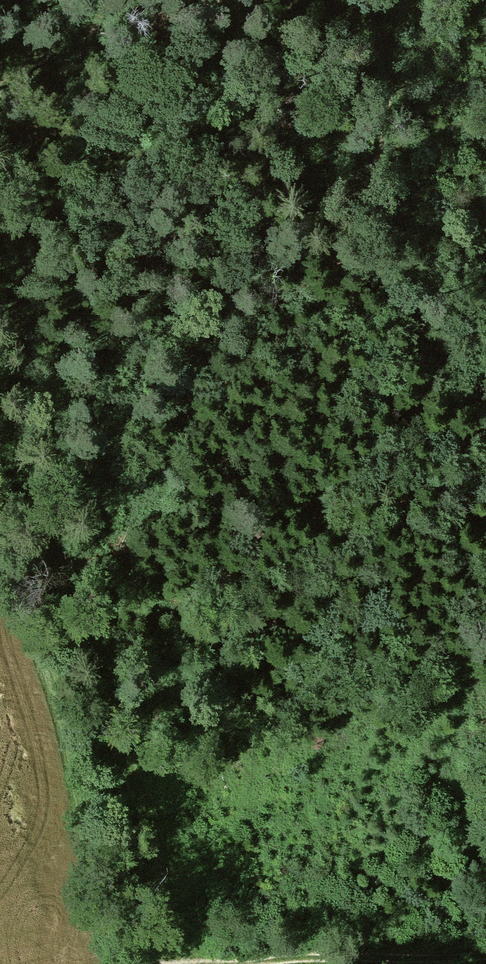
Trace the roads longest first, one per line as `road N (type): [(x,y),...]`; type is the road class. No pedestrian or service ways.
road 1 (track): [(136,963),(149,948),(170,886),(78,586),(78,531),(356,193)]
road 2 (track): [(367,0),(389,65),(384,142),(356,193),(406,311),(447,341),(485,355)]
road 3 (track): [(210,963),(485,954)]

